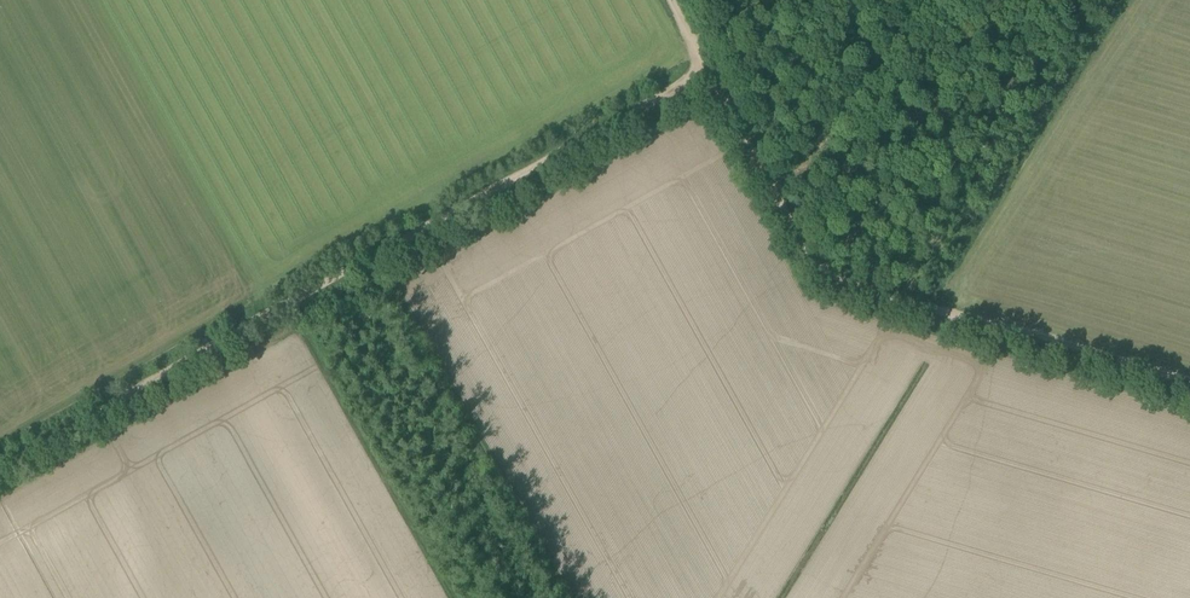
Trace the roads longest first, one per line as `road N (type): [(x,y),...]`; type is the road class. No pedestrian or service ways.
road 1 (track): [(712,69),(232,334)]
road 2 (track): [(929,307),(839,281),(823,266),(712,69)]
road 3 (track): [(1189,382),(929,307)]
road 4 (track): [(232,334),(0,462)]

